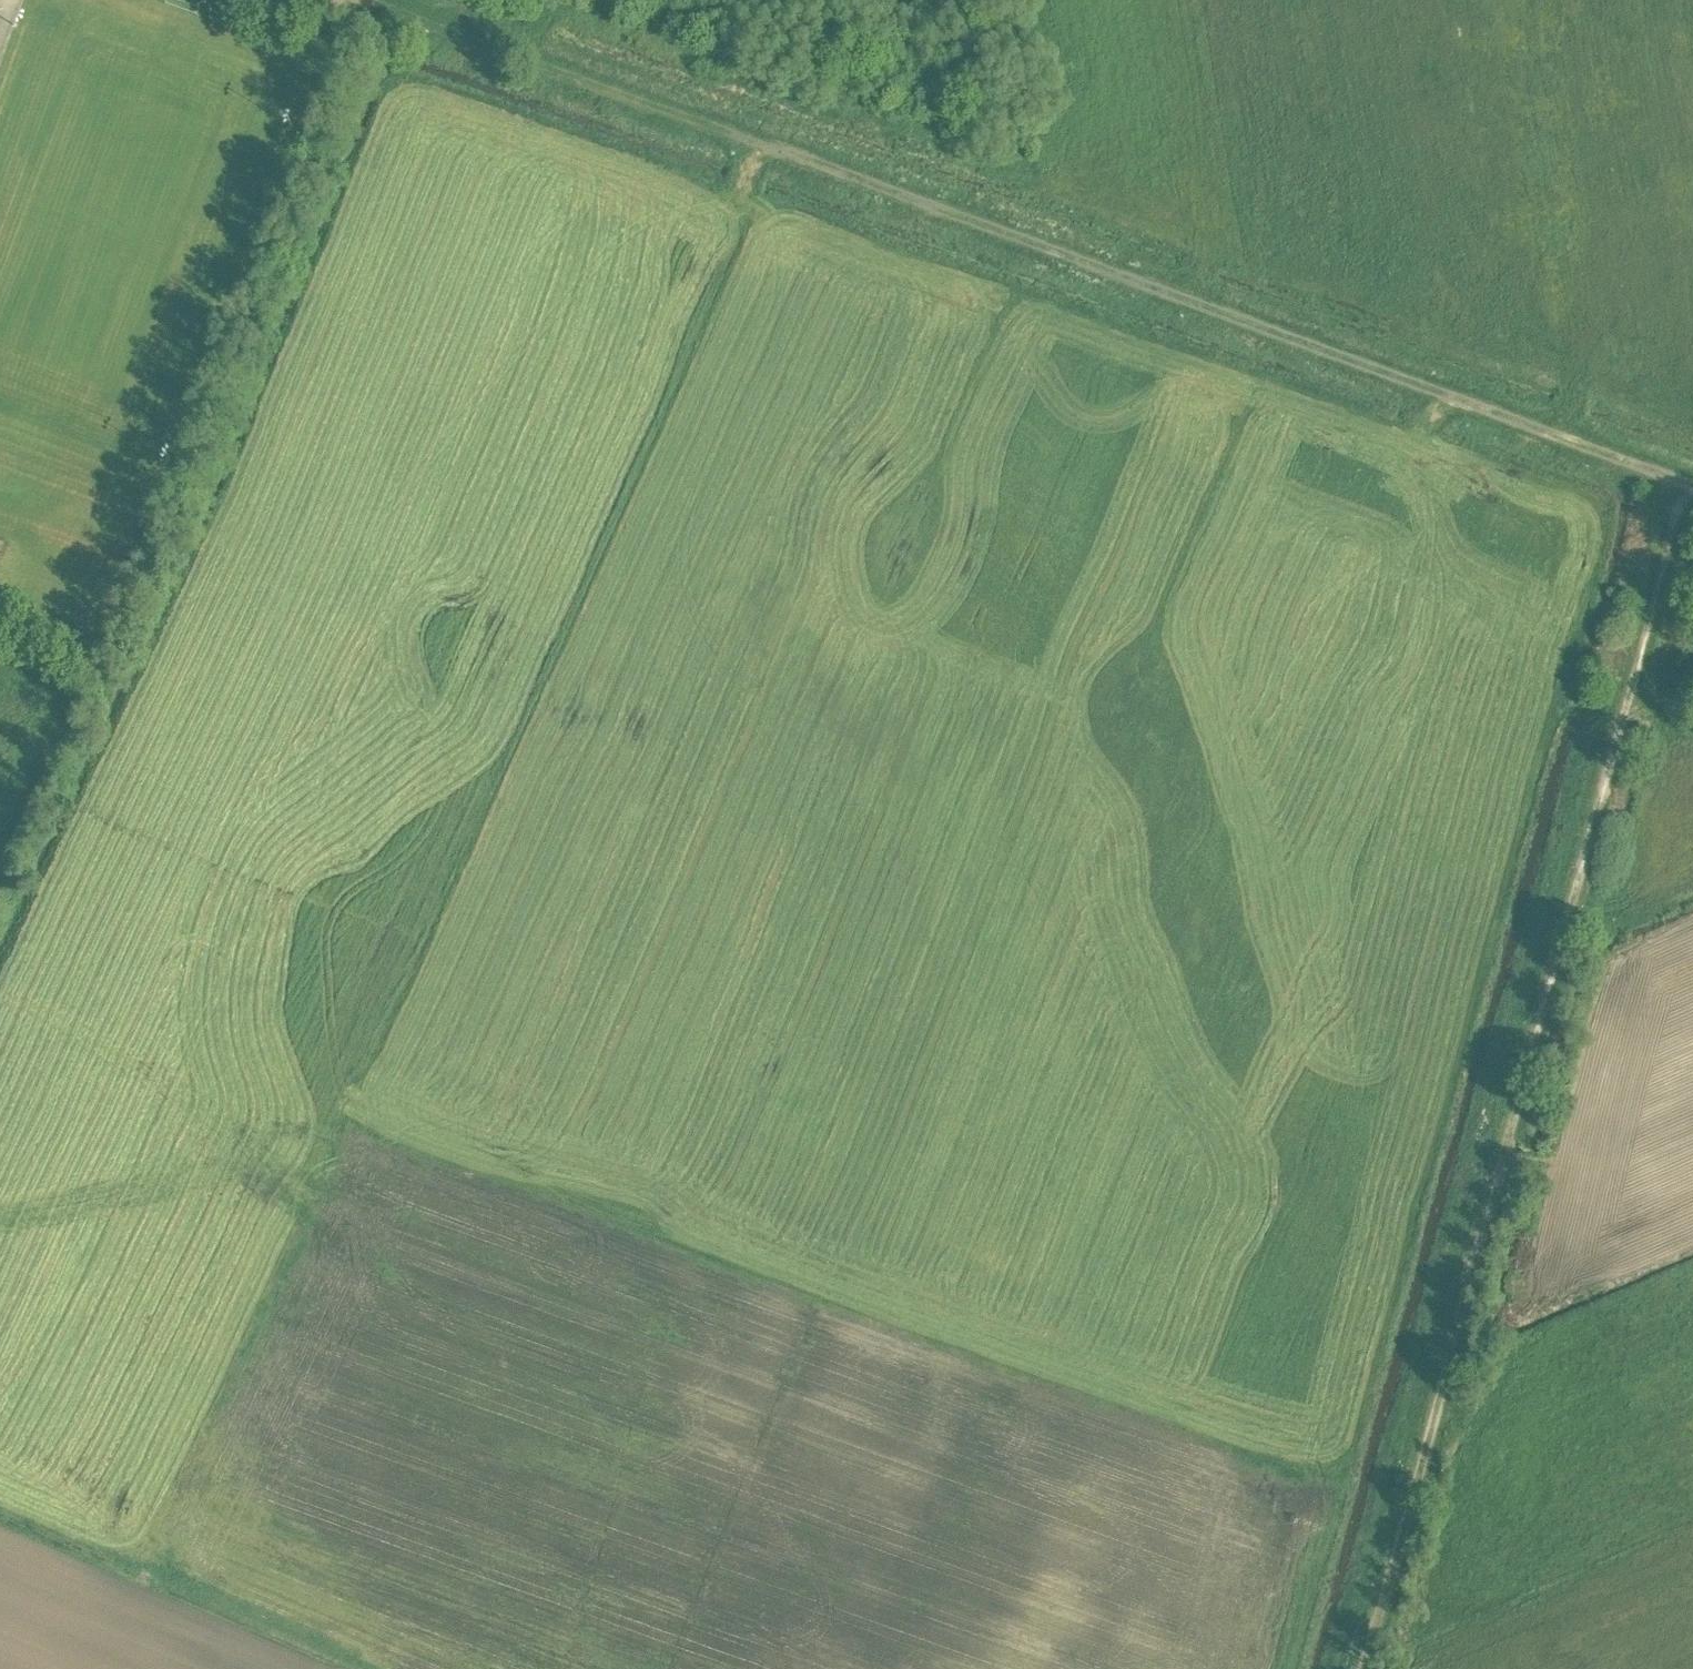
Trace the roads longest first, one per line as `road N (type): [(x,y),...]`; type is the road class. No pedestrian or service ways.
road 1 (track): [(339,0),(1692,488)]

